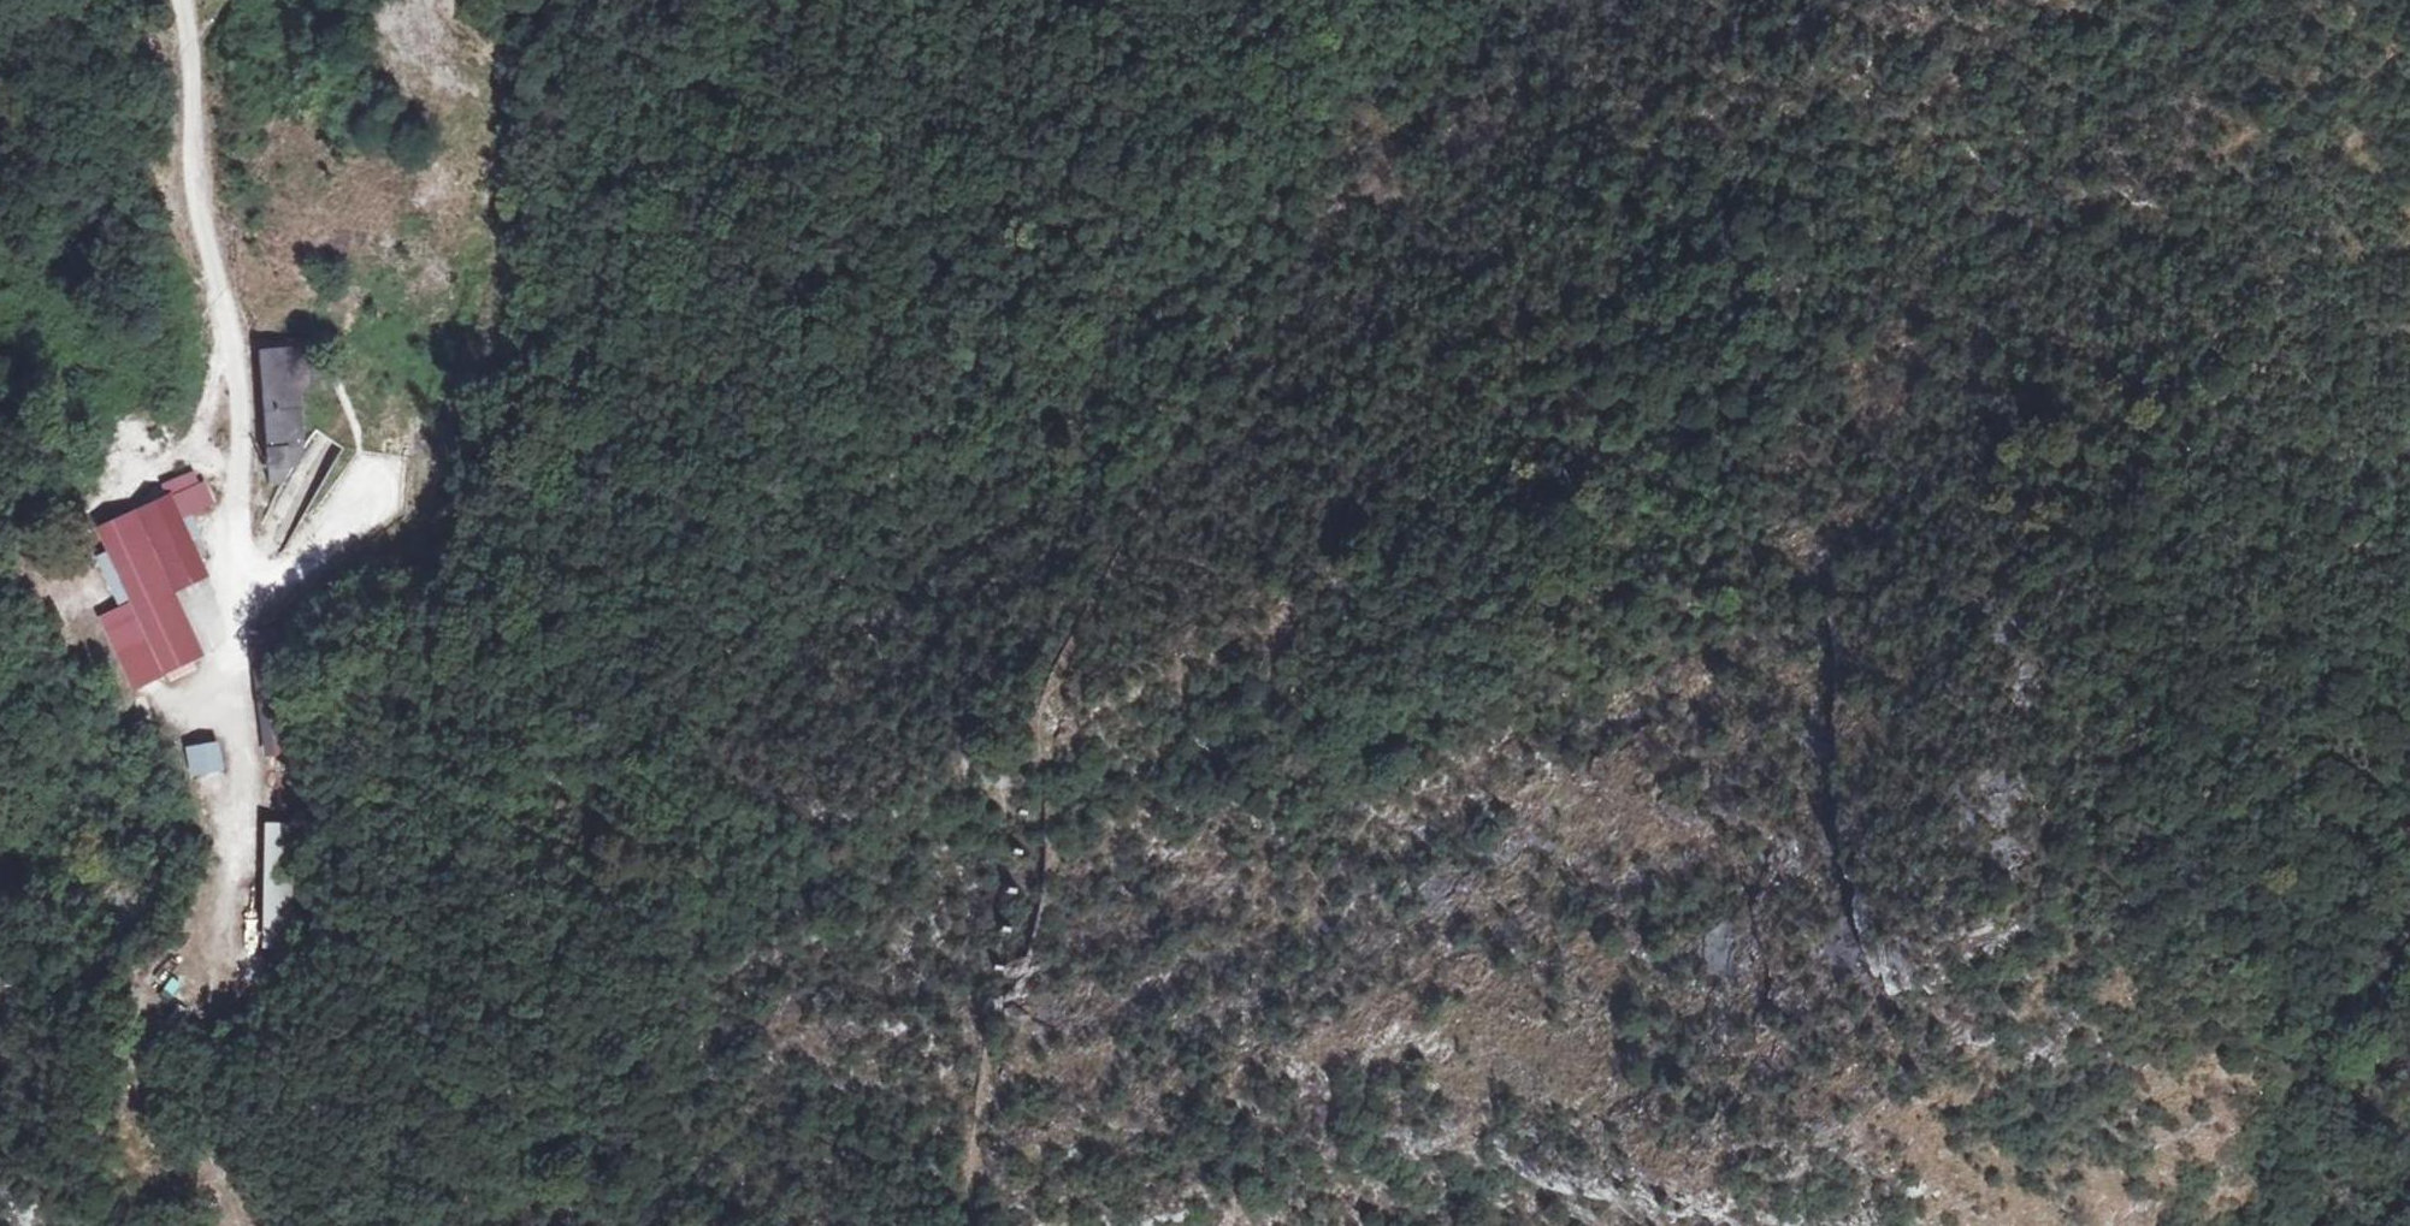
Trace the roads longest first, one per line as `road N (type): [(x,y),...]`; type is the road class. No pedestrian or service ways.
road 1 (track): [(214,971),(244,845),(248,738),(236,463),(178,0)]
road 2 (track): [(238,600),(334,441)]

